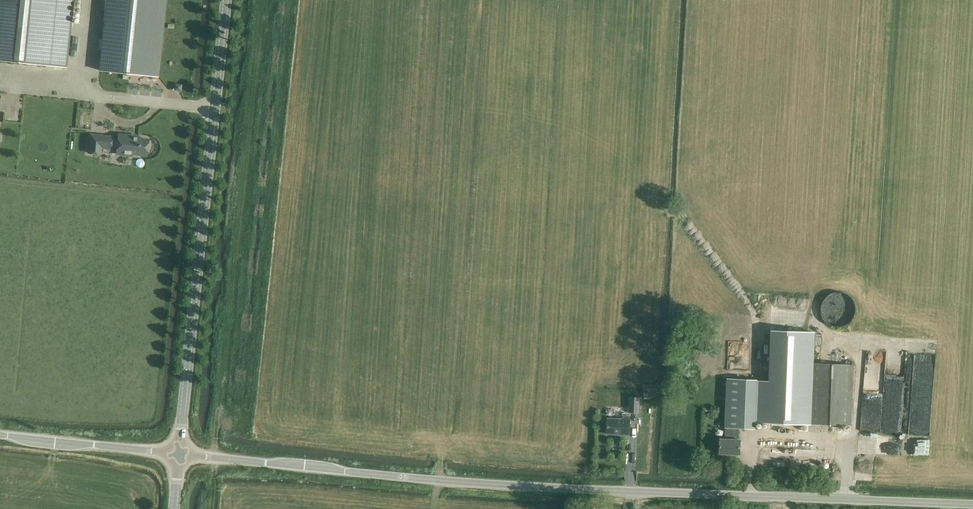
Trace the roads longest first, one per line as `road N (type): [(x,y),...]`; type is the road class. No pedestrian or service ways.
road 1 (unclassified): [(972,507),(571,494),(180,457)]
road 2 (tertiary): [(180,457),(231,0)]
road 3 (unclassified): [(180,457),(0,437)]

